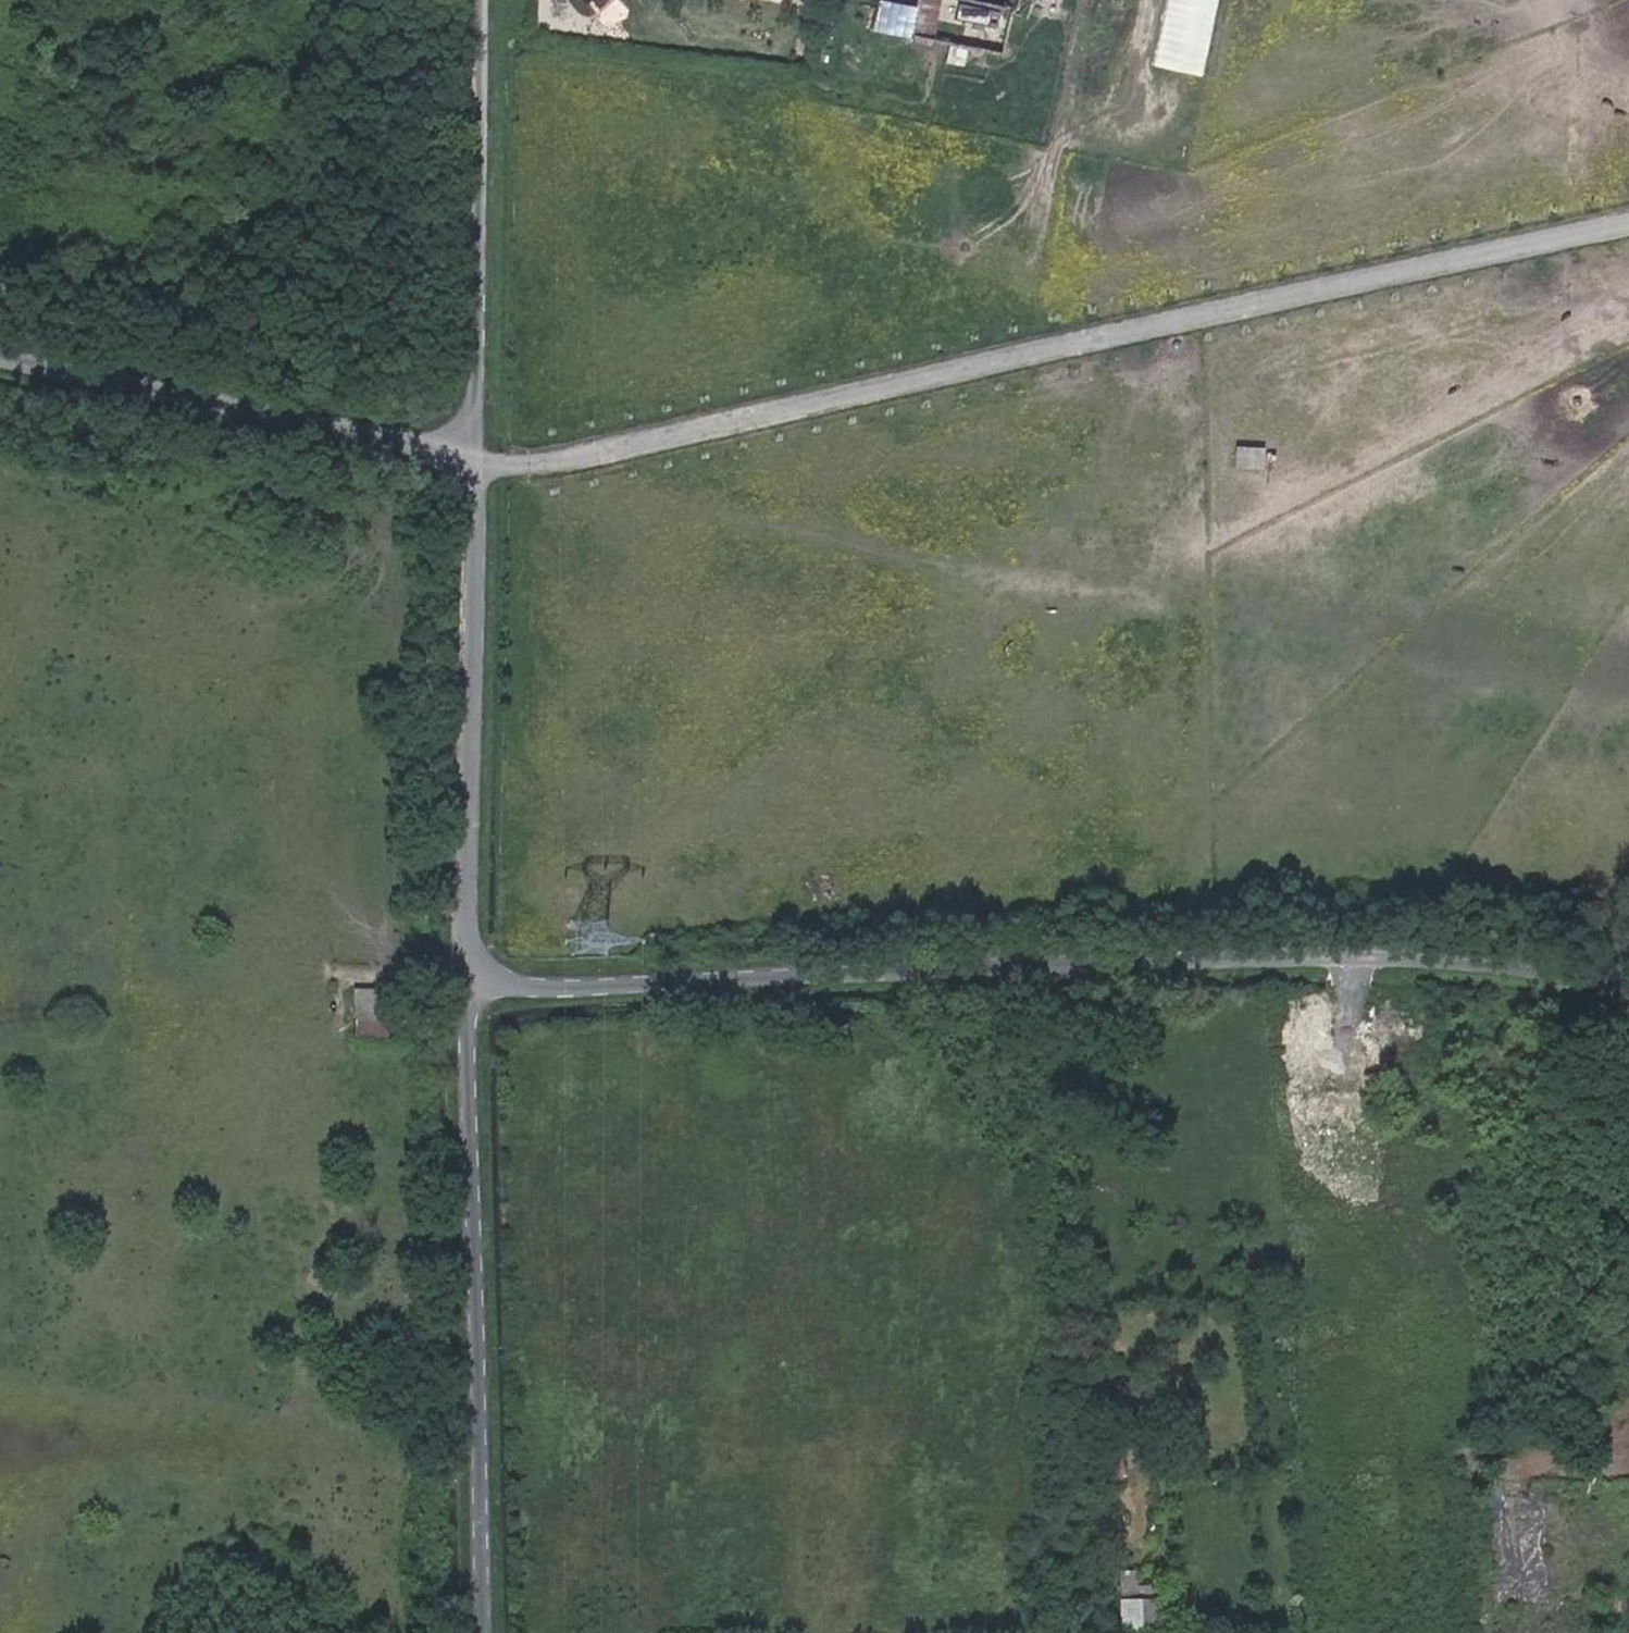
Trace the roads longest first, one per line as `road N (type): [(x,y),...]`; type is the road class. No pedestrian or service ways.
road 1 (residential): [(475,993),(1037,963),(1399,957),(1500,962),(1628,985)]
road 2 (residential): [(475,993),(485,1632)]
road 3 (residential): [(477,459),(475,993)]
road 4 (residential): [(477,459),(0,363)]
road 5 (residential): [(487,0),(477,459)]

